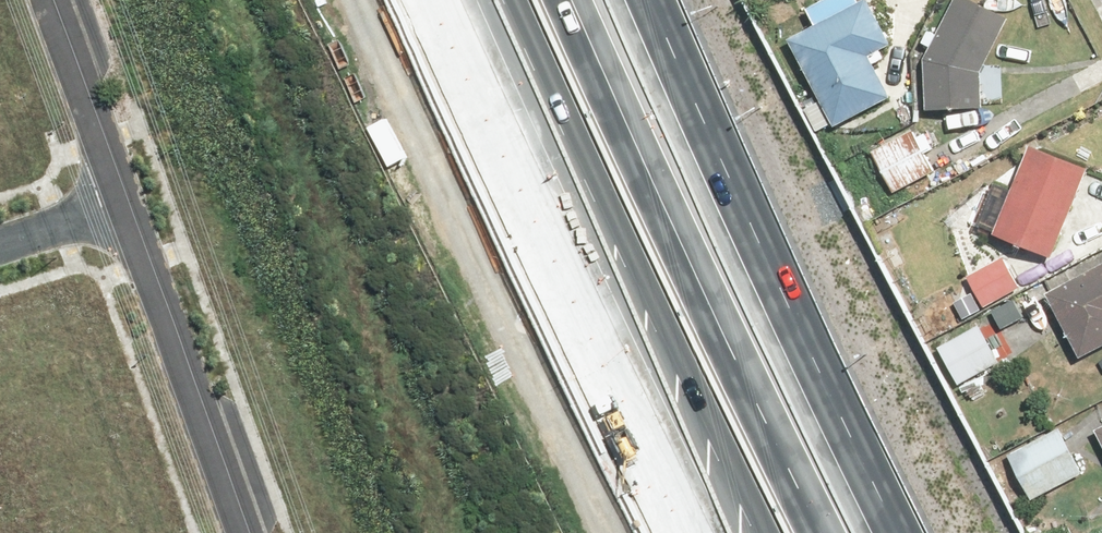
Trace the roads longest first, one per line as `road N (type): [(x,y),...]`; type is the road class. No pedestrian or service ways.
road 1 (motorway): [(750,532),(494,0)]
road 2 (motorway): [(596,0),(851,532)]
road 3 (residential): [(119,200),(241,532)]
road 4 (residential): [(53,0),(119,200)]
road 5 (residential): [(119,200),(0,239)]

